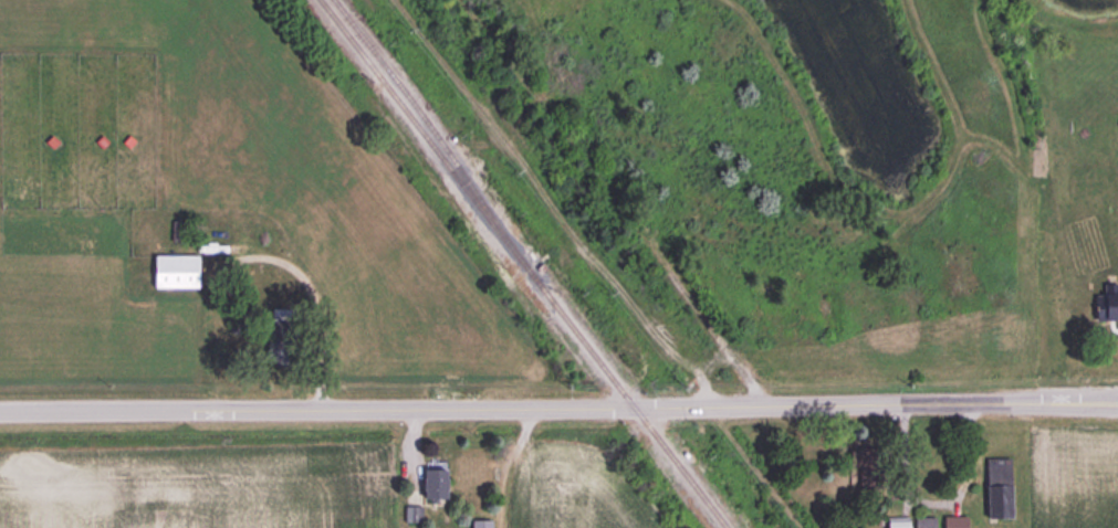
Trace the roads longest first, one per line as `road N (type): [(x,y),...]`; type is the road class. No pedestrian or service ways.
road 1 (residential): [(0,413),(1117,404)]

